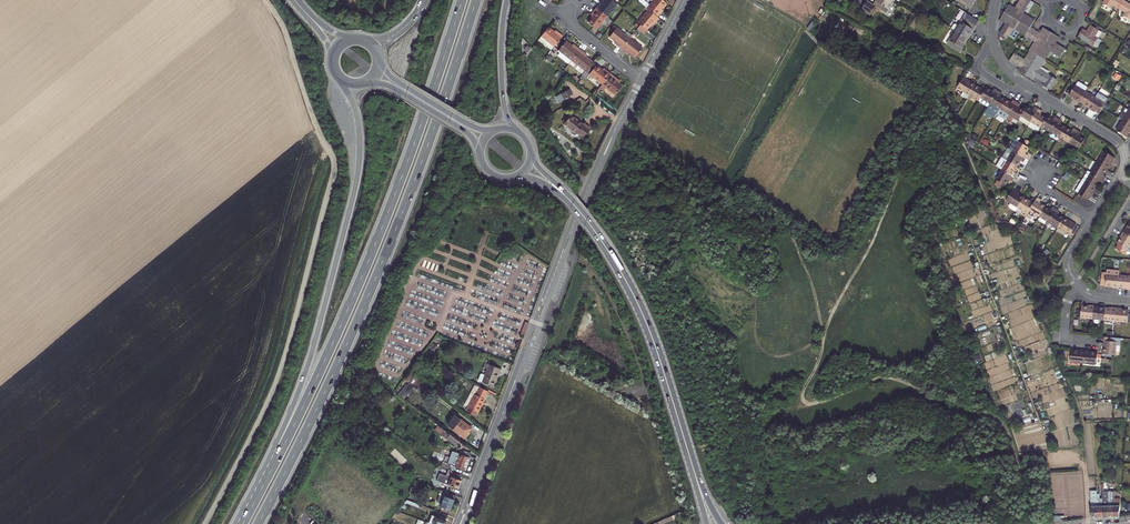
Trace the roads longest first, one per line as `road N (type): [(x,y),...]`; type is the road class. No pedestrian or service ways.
road 1 (trunk): [(462,0),(346,315),(243,523)]
road 2 (trunk): [(258,523),(387,251),(476,0)]
road 3 (residential): [(460,523),(580,208),(641,81)]
road 4 (trunk): [(339,78),(357,114),(358,176),(303,381),(241,523)]
road 5 (secondary): [(568,198),(638,304),(691,459)]
road 6 (track): [(1053,458),(964,220)]
road 7 (secondary): [(360,85),(385,84),(411,97),(467,133),(481,158)]
road 8 (secondary): [(502,128),(467,124),(396,81),(379,57)]
road 9 (trunk): [(520,132),(503,94),(506,0)]
road 10 (residential): [(1025,85),(1115,140),(1123,156)]

